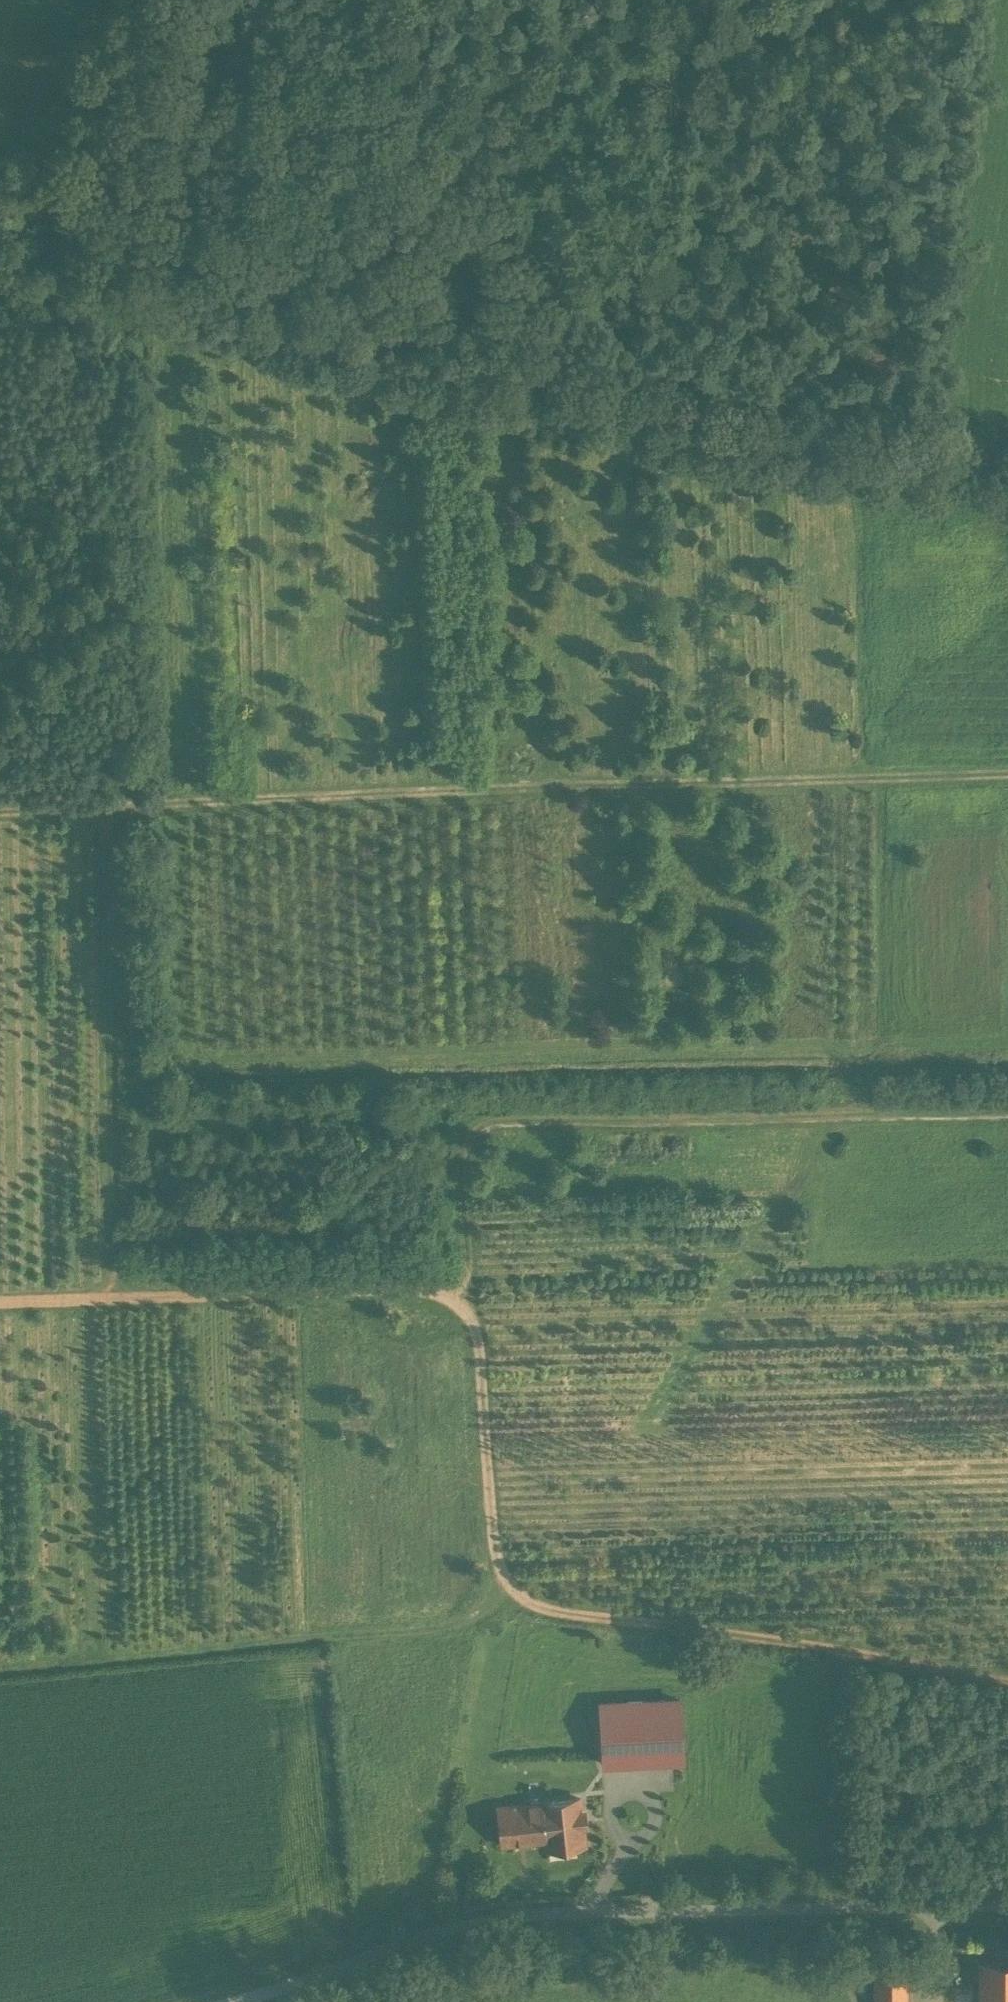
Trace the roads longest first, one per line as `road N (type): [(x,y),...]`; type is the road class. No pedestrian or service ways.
road 1 (track): [(1007,1679),(564,1610),(512,1594),(491,1533),(475,1323),(449,1294),(0,1302)]
road 2 (track): [(1007,772),(0,810)]
road 3 (unclassified): [(228,2001),(476,1922),(1007,1898)]
road 4 (track): [(1007,1109),(485,1124),(464,1148),(469,1271),(440,1292)]

